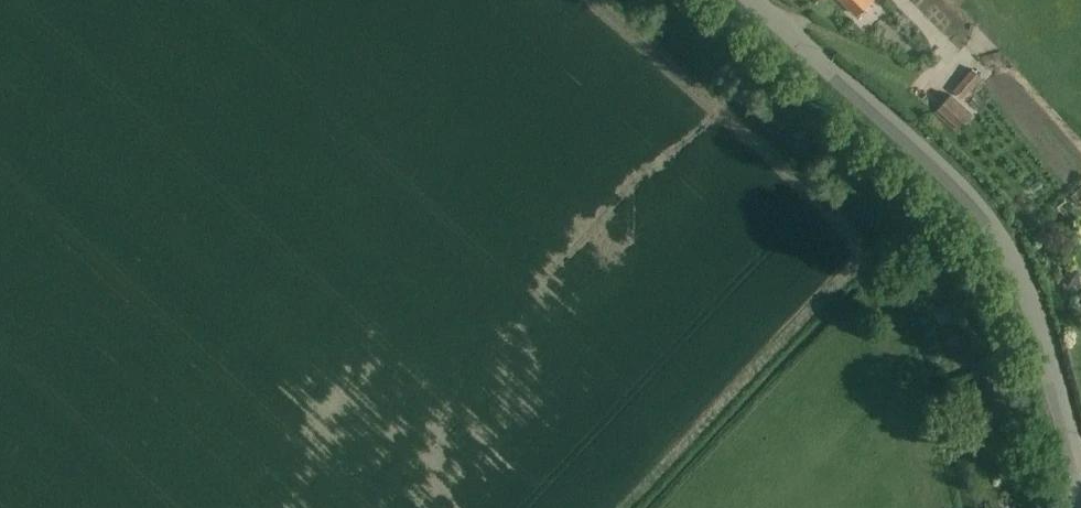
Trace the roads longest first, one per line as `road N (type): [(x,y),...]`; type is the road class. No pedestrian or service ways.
road 1 (tertiary): [(753,0),(947,176),(998,237),(1031,304),(1080,480)]

